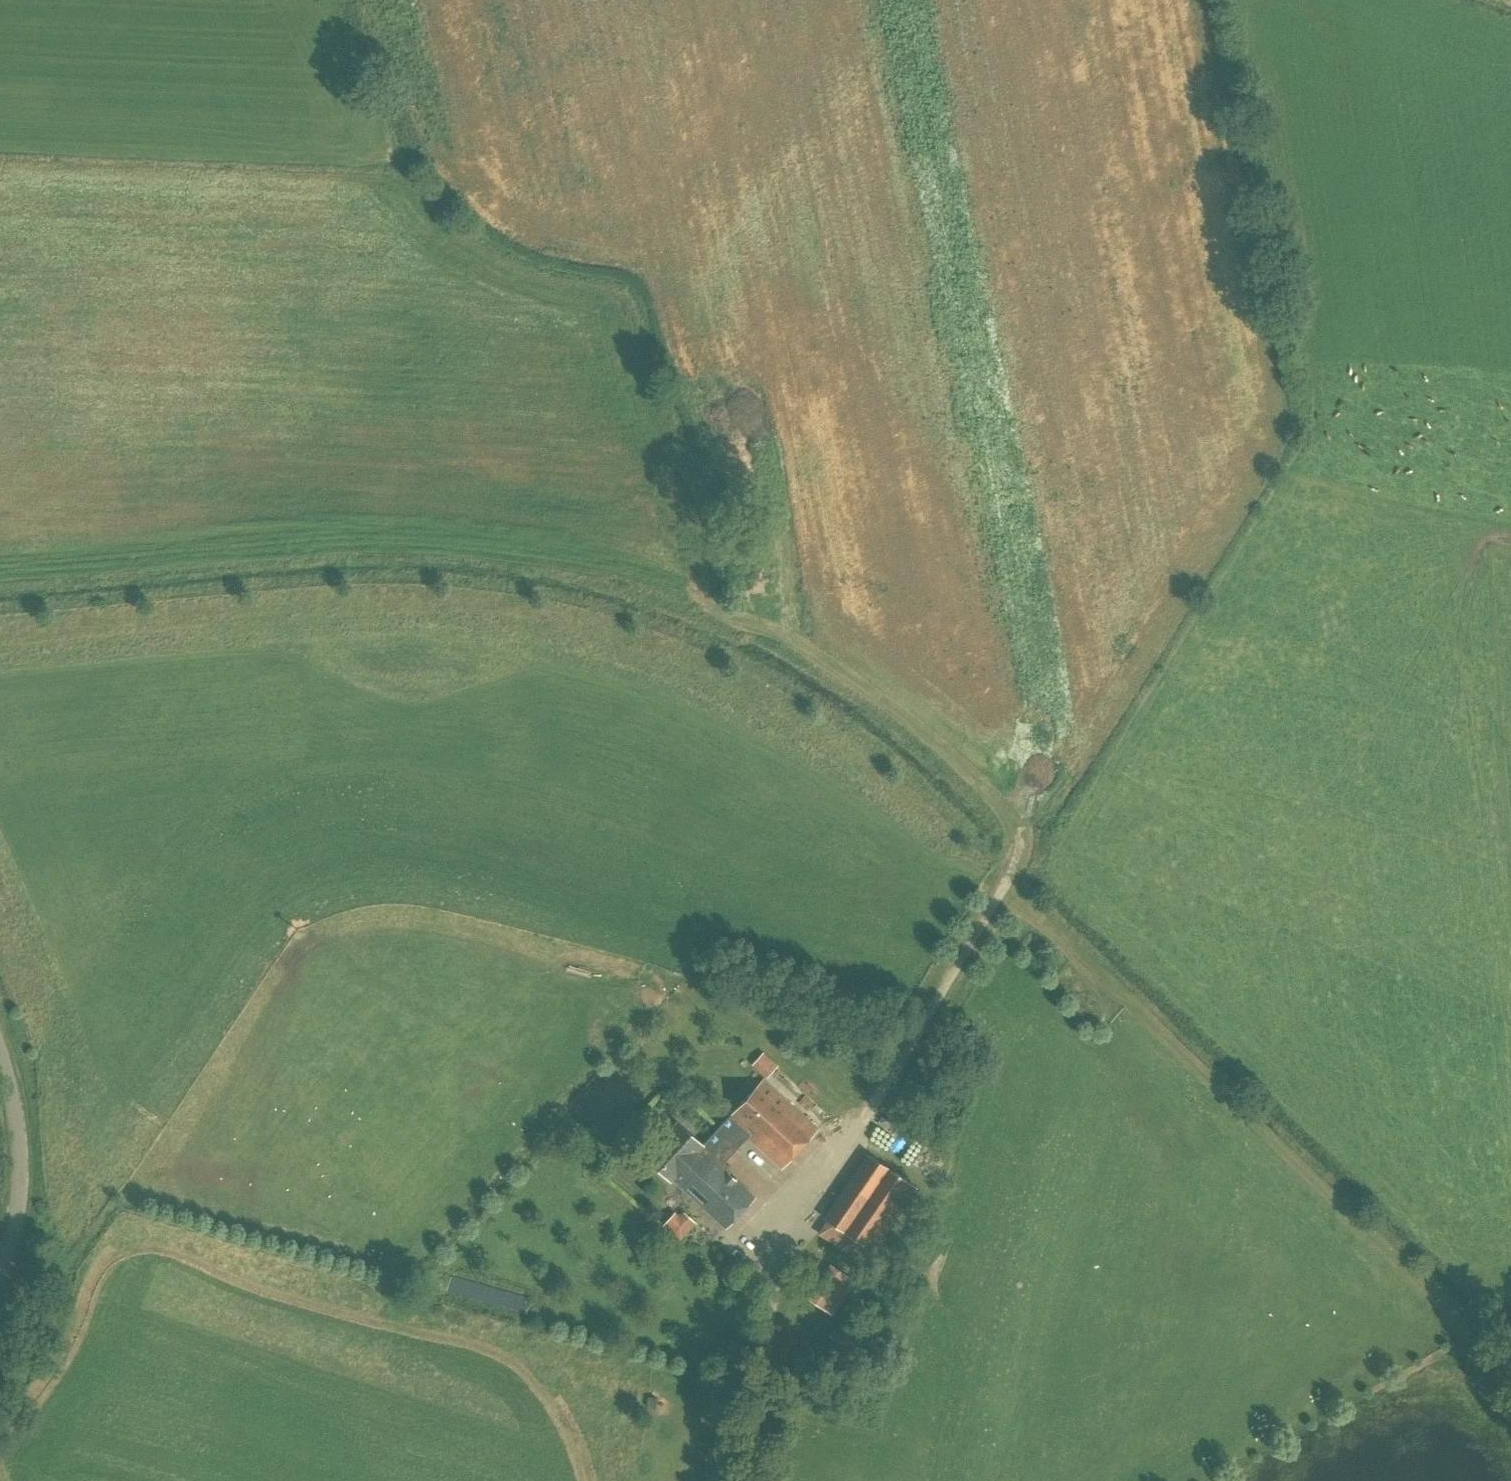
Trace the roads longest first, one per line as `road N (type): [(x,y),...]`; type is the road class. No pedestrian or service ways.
road 1 (track): [(866,1113),(1024,843),(1000,808),(859,690),(762,631),(641,577),(496,547),(329,539),(0,570)]
road 2 (track): [(1002,891),(1115,988),(1443,1309),(1510,1418)]
road 3 (unclassified): [(746,1480),(782,1210),(866,1113)]
road 4 (unclassified): [(0,1052),(16,1207),(0,1274)]

